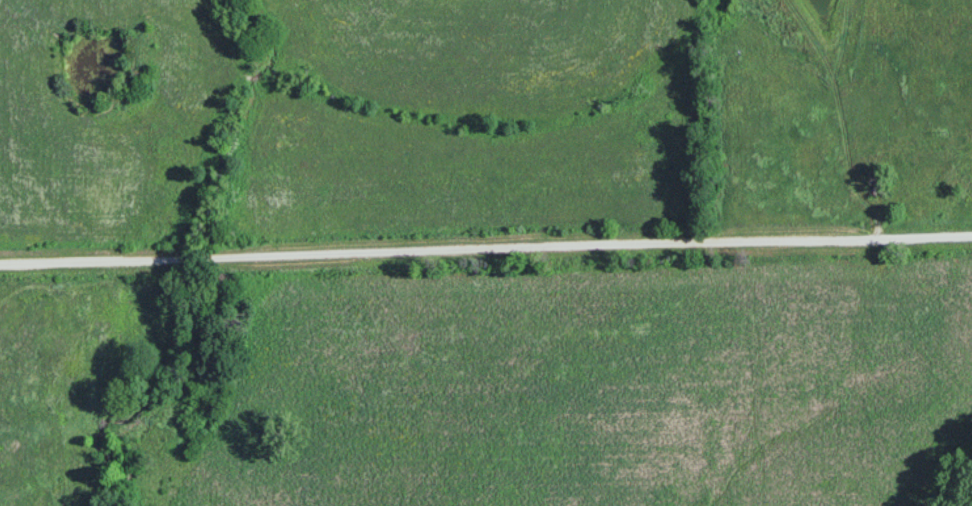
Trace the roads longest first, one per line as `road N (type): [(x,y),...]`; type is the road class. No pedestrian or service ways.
road 1 (residential): [(0,264),(971,236)]

